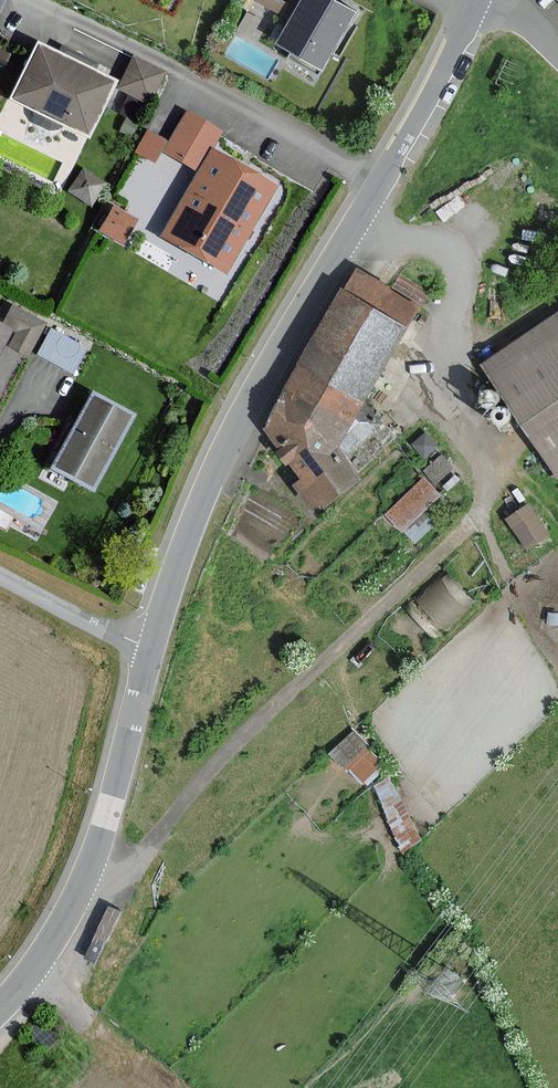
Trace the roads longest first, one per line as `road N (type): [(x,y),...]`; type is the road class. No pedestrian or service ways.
road 1 (track): [(86,878),(144,869),(197,784),(490,508),(463,374)]
road 2 (tertiary): [(150,650),(198,503),(262,378),(378,189)]
road 3 (residential): [(378,189),(33,0)]
road 4 (tertiary): [(0,1005),(57,932),(86,878),(150,650)]
road 5 (track): [(358,224),(438,241),(451,252),(459,264),(463,374),(557,304)]
road 6 (tertiary): [(378,189),(471,20)]
road 7 (residential): [(150,650),(0,574)]

